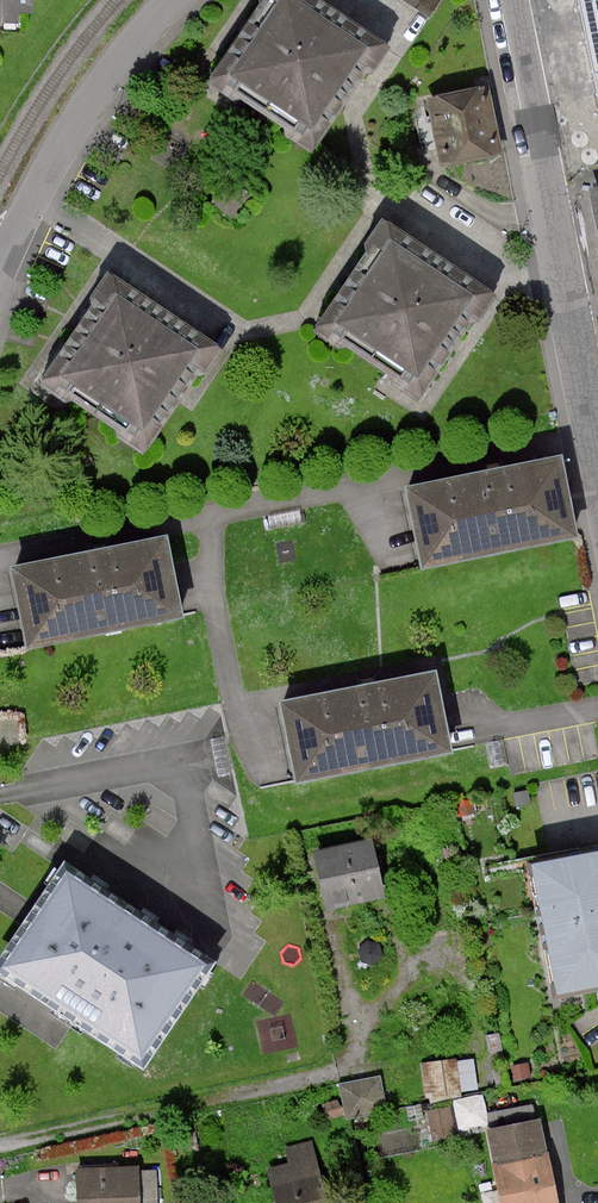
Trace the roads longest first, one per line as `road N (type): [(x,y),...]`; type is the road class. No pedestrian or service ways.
road 1 (track): [(328,915),(353,1045),(338,1070),(0,1144)]
road 2 (unclassified): [(505,0),(597,470)]
road 3 (unclassified): [(3,263),(86,106),(171,0)]

